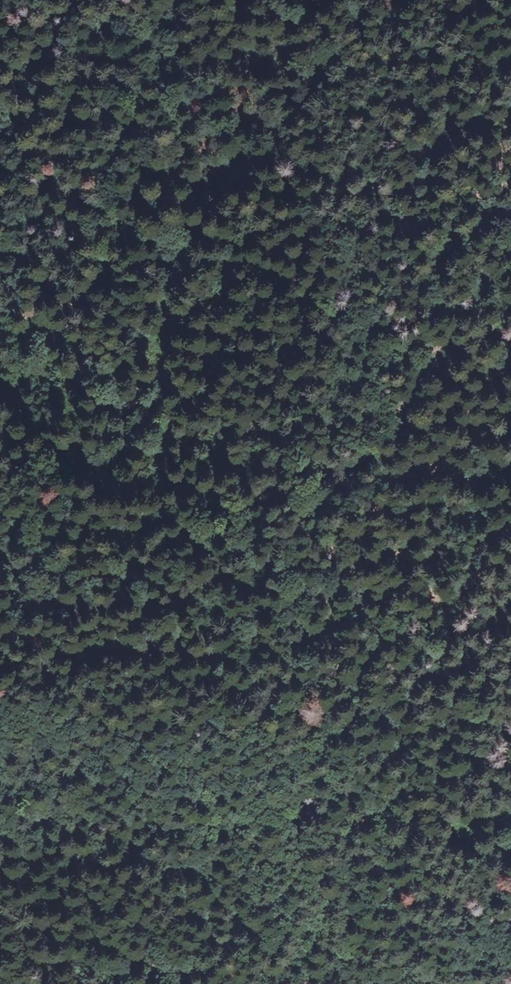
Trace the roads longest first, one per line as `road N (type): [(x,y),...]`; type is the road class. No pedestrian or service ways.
road 1 (track): [(510,204),(479,296),(396,434),(366,522),(362,556),(391,599),(388,660),(432,759),(416,815),(372,880),(353,934),(348,983)]

